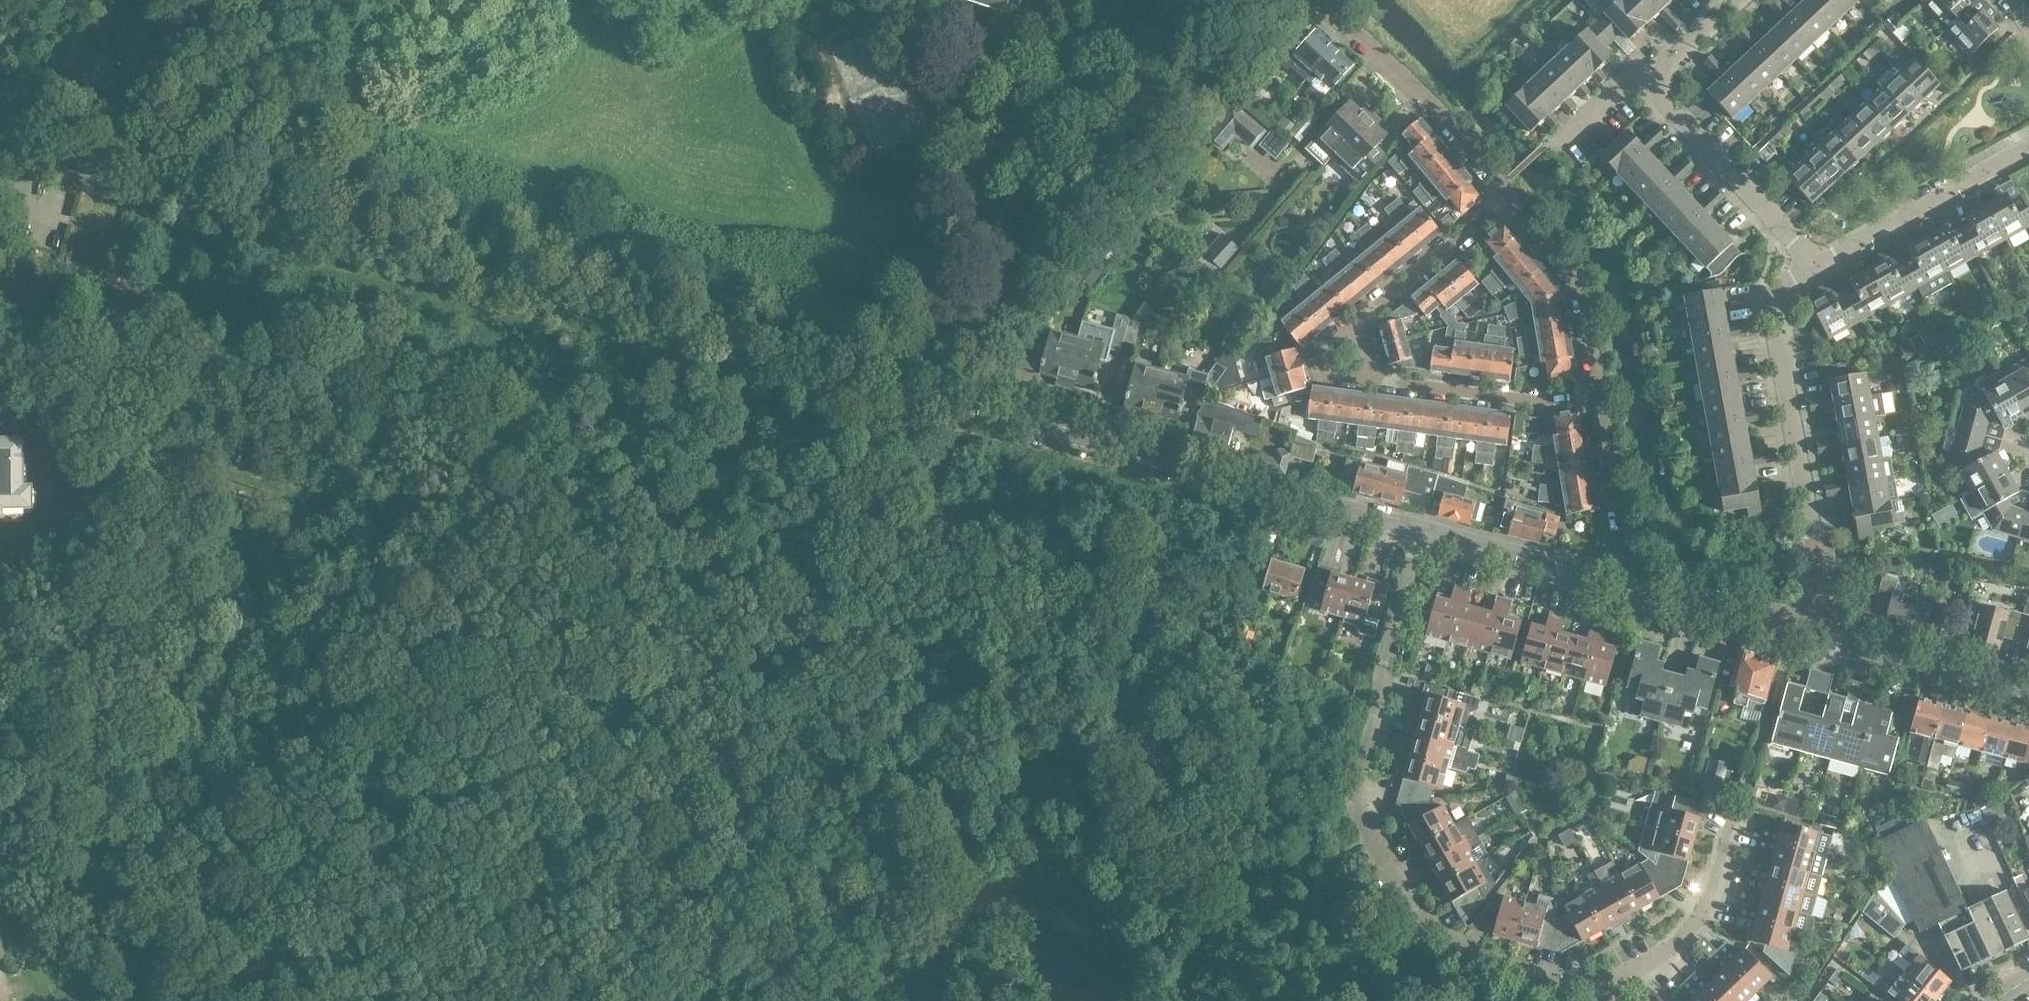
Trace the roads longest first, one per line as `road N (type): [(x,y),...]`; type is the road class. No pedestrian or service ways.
road 1 (tertiary): [(1420,527),(0,149)]
road 2 (residential): [(1602,985),(1515,972),(1451,948),(1403,895),(1355,800),(1390,626),(1420,527)]
road 3 (residential): [(1805,632),(1816,575),(1766,309),(1772,294),(1806,267)]
road 4 (residential): [(1513,198),(1445,117),(1317,0)]
road 5 (residential): [(1752,781),(1713,895),(1673,946),(1602,985)]
road 6 (residential): [(1806,267),(2028,144)]
road 7 (residential): [(1806,267),(1794,241),(1647,83)]
road 8 (residential): [(1366,377),(1544,399),(1597,391)]
road 9 (tertiary): [(2028,692),(1805,632)]
road 10 (residential): [(1597,391),(1575,275),(1513,198)]
road 11 (residential): [(1513,198),(1355,327)]
road 12 (tertiary): [(1614,581),(1420,527)]
road 13 (tertiary): [(1805,632),(1614,581)]
road 14 (residential): [(1614,581),(1625,533),(1597,391)]
road 15 (residential): [(1647,83),(1735,0)]
road 16 (residential): [(1545,145),(1647,83)]

